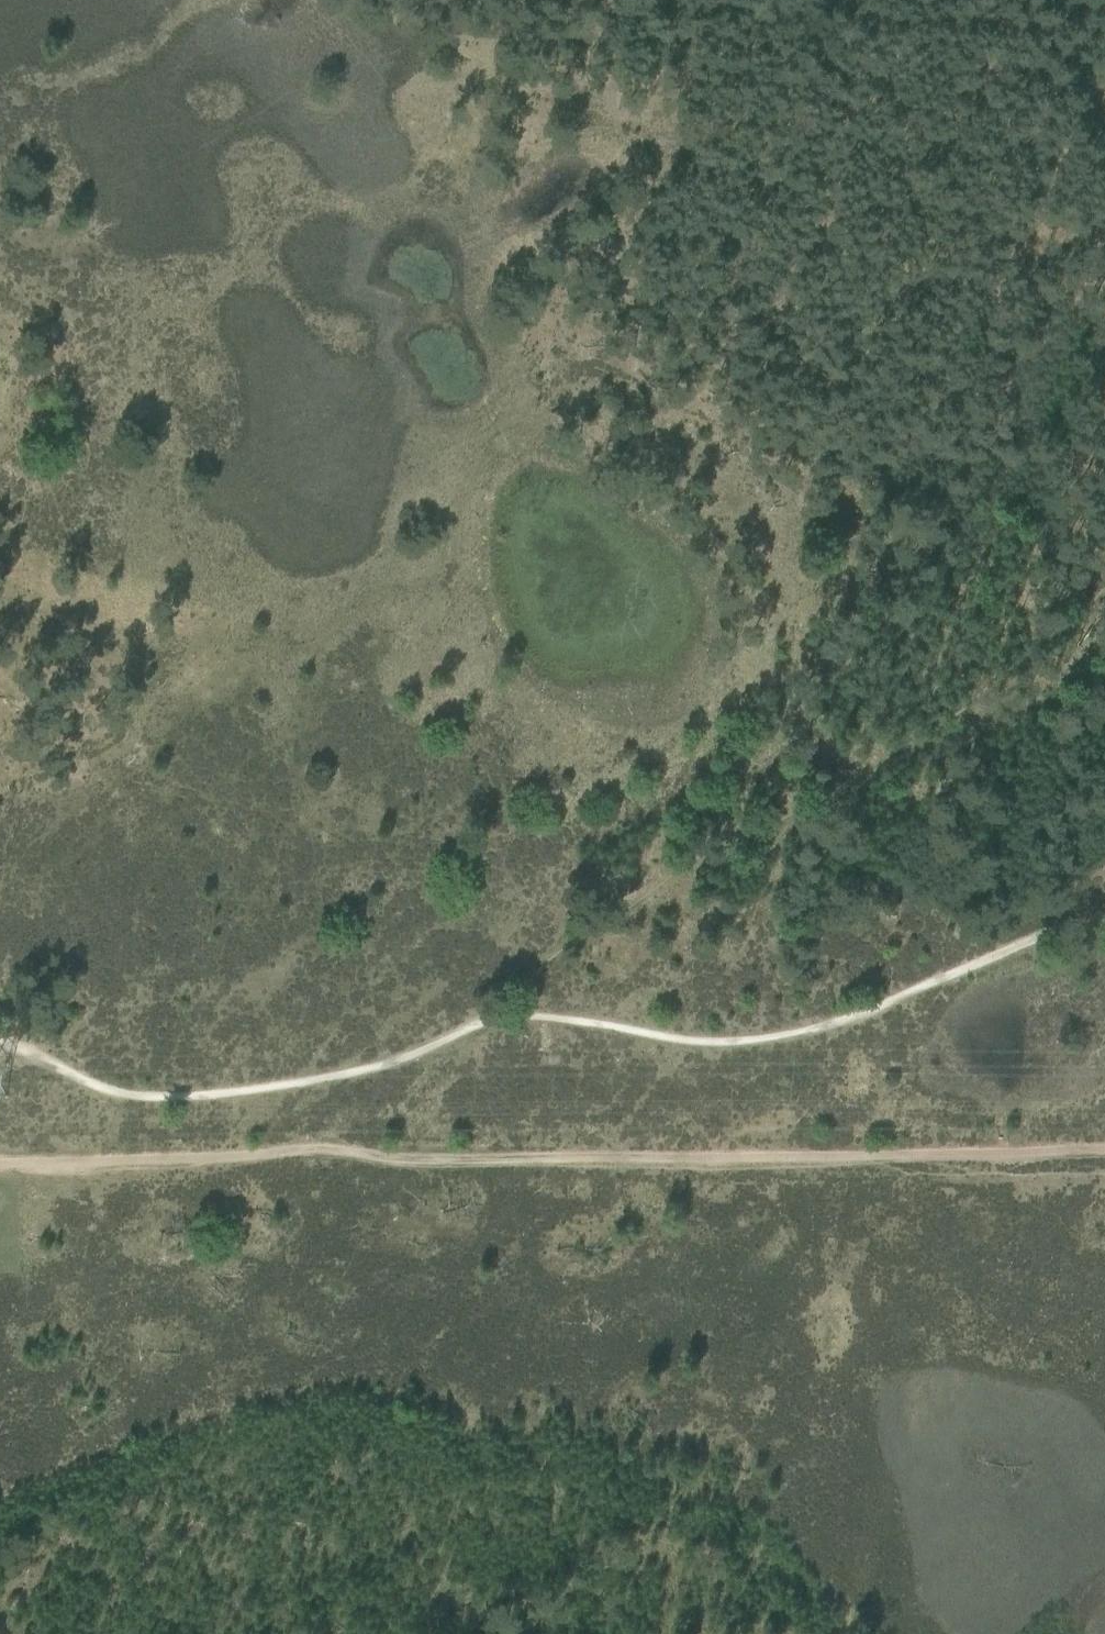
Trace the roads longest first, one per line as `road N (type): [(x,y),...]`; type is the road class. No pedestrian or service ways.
road 1 (track): [(1104,1137),(0,1156)]
road 2 (track): [(507,1023),(575,943),(743,834),(818,818),(895,739),(1104,587)]

